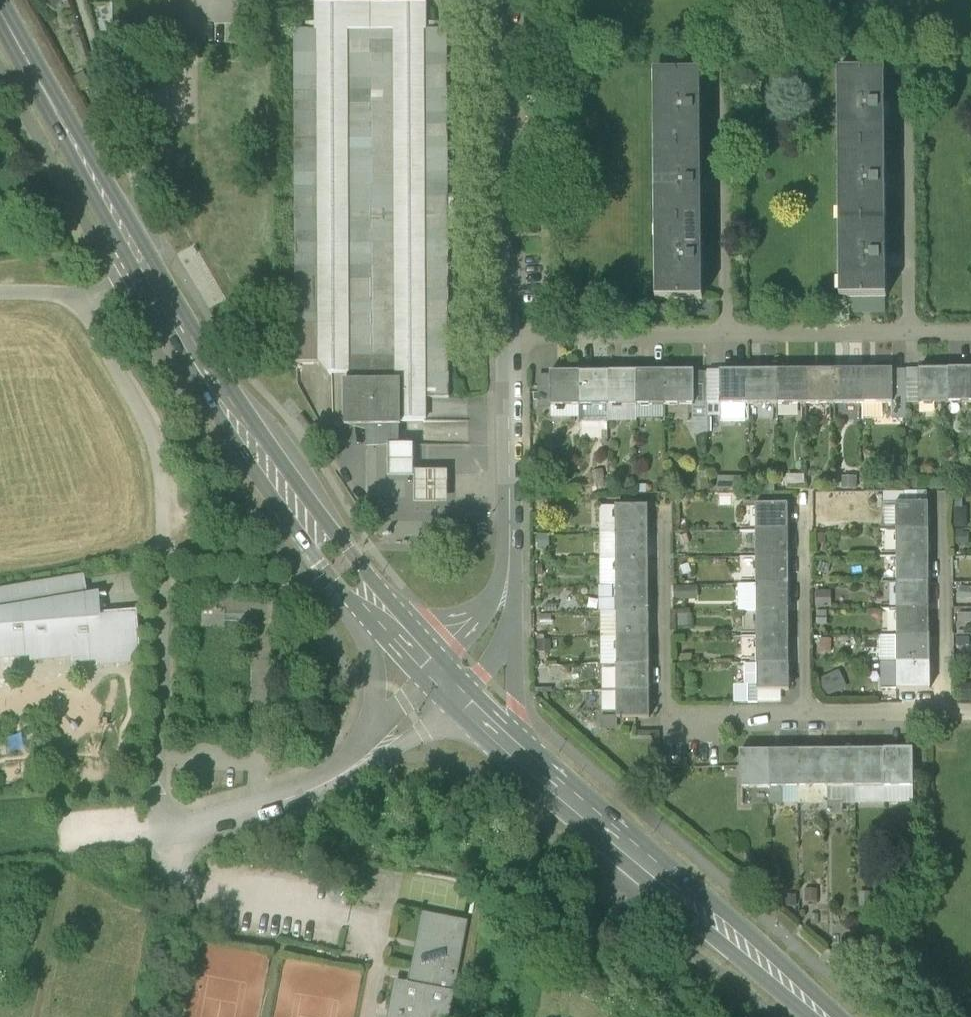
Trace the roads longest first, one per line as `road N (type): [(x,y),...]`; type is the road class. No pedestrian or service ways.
road 1 (tertiary): [(435,673),(339,566),(144,270)]
road 2 (residential): [(507,335),(970,333)]
road 3 (tertiary): [(826,1016),(520,755)]
road 4 (unclassified): [(157,835),(332,786),(416,718),(435,673)]
road 5 (residential): [(506,0),(507,335)]
road 6 (residential): [(808,715),(667,716),(666,529)]
road 7 (tertiary): [(144,270),(0,14)]
road 8 (residential): [(507,335),(512,567)]
road 9 (residential): [(520,755),(512,567)]
road 10 (residential): [(947,713),(945,527)]
road 11 (residential): [(808,715),(806,529)]
road 12 (unclassified): [(0,296),(82,295),(144,270)]
road 13 (residential): [(947,713),(808,715)]
road 14 (residential): [(512,567),(489,607),(449,637),(435,673)]

